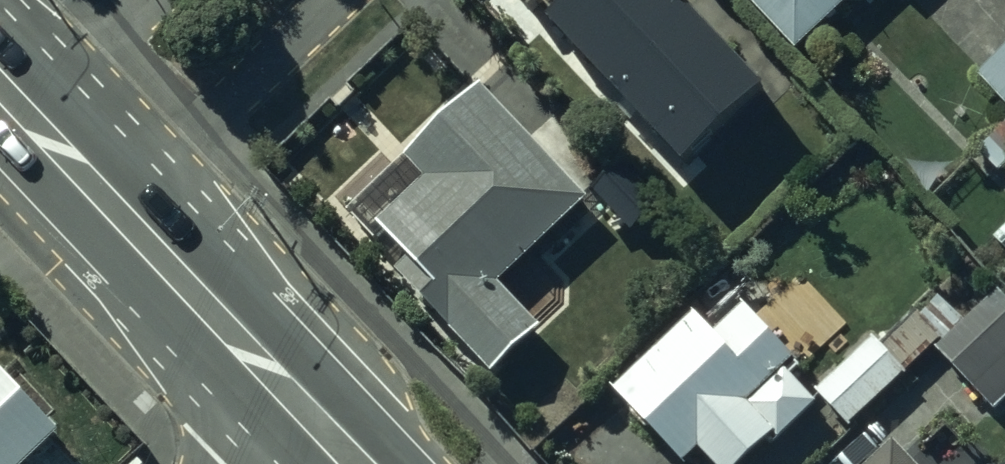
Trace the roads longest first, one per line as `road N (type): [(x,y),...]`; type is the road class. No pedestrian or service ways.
road 1 (secondary): [(320,427),(113,209)]
road 2 (residential): [(322,0),(113,209)]
road 3 (residential): [(18,110),(141,0)]
road 4 (secondary): [(113,209),(18,110)]

